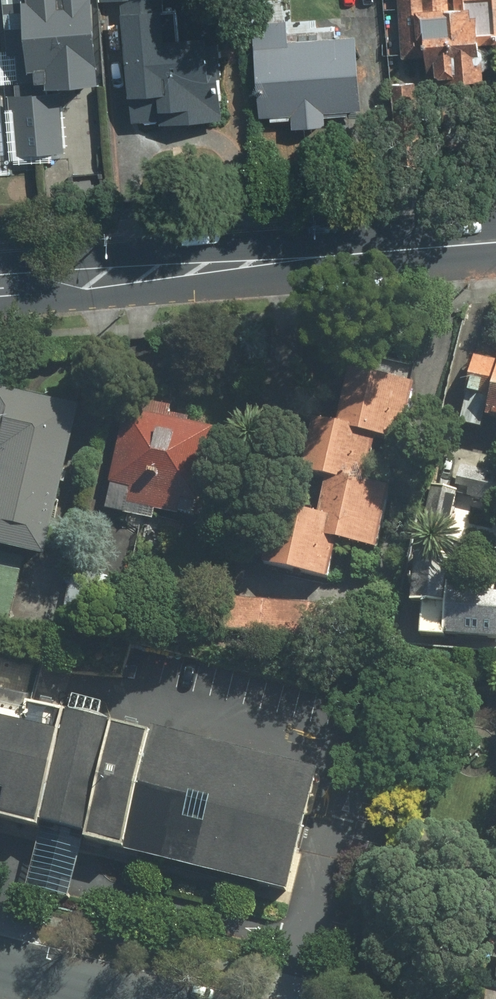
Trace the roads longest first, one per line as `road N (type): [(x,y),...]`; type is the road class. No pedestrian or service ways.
road 1 (secondary): [(0,286),(495,242)]
road 2 (residential): [(0,968),(119,998)]

